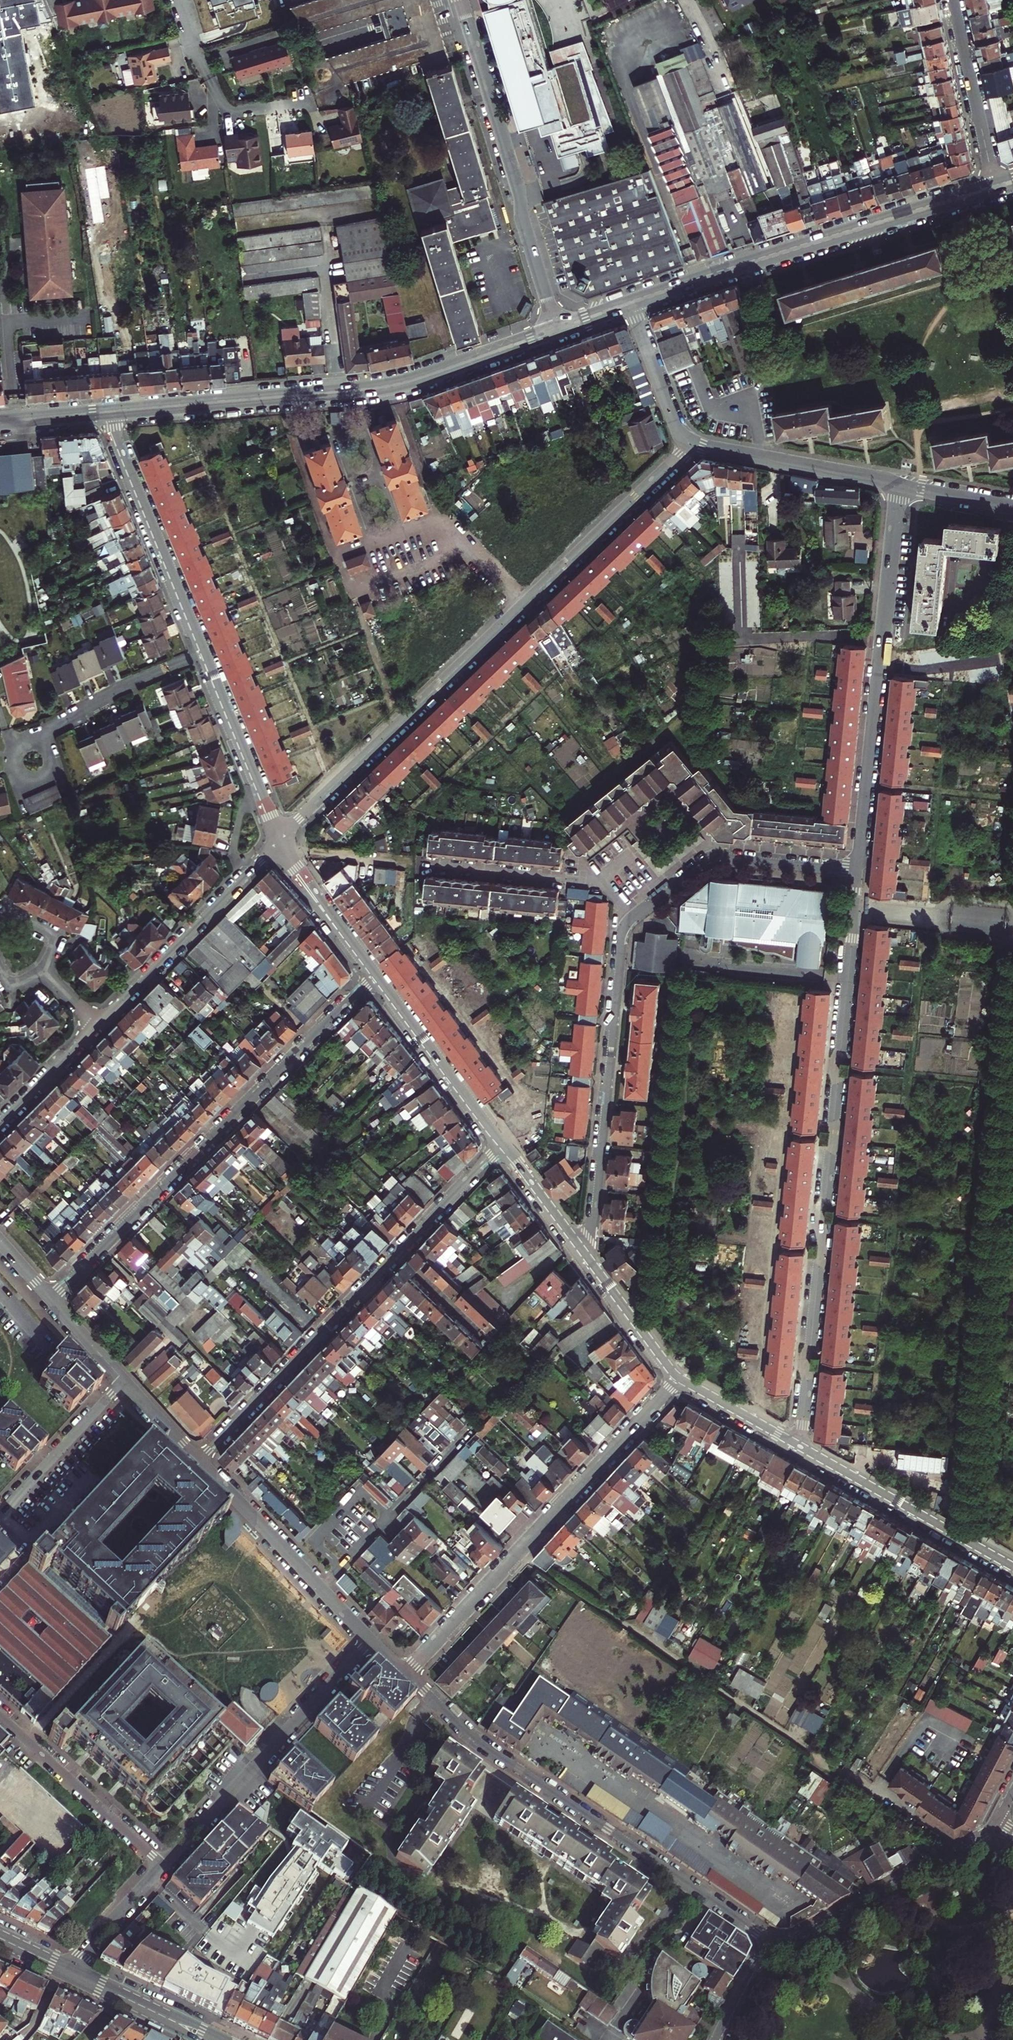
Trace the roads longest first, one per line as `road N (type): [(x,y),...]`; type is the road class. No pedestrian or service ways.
road 1 (residential): [(858,872),(802,1447)]
road 2 (residential): [(279,841),(693,443)]
road 3 (residential): [(776,1947),(473,1737),(404,1673)]
road 4 (residential): [(51,1298),(374,976)]
road 5 (residential): [(500,1144),(198,1461)]
road 6 (residential): [(678,1378),(404,1673)]
road 7 (residential): [(899,485),(858,872)]
road 8 (tertiary): [(994,187),(632,303)]
road 9 (residential): [(632,920),(622,939),(591,1264)]
road 10 (residential): [(461,0),(557,330)]
road 11 (tertiary): [(106,412),(421,378)]
road 12 (residential): [(370,1641),(164,1866)]
road 13 (residential): [(203,656),(106,412)]
road 14 (residential): [(97,1025),(279,841)]
road 15 (residential): [(776,1947),(992,1824)]
road 16 (residential): [(858,872),(716,857),(632,920)]
road 17 (residential): [(1012,1566),(802,1447)]
road 18 (residential): [(430,865),(603,881),(632,920)]
road 19 (residential): [(0,1716),(164,1866)]
road 20 (residential): [(471,1429),(322,1590)]
road 21 (residential): [(899,485),(693,443)]
road 22 (residential): [(500,1144),(374,976)]
road 23 (residential): [(178,0),(199,68),(228,112),(307,104)]
road 24 (residential): [(279,841),(203,656)]
road 25 (residential): [(953,0),(994,187)]
road 26 (residential): [(203,656),(130,684),(35,741)]
road 27 (residential): [(0,1515),(124,1380)]
road 28 (residential): [(198,1461),(322,1590)]
road 29 (residential): [(374,976),(279,841)]
road 30 (secondary): [(214,2039),(71,1971)]
road 31 (residential): [(693,443),(674,419),(632,303)]
road 32 (residential): [(591,1264),(500,1144)]
road 33 (tertiary): [(557,330),(421,378)]
road 34 (residential): [(678,1378),(591,1264)]
road 35 (residential): [(802,1447),(678,1378)]
road 36 (residential): [(164,1866),(71,1971)]
road 37 (residential): [(1003,570),(963,607),(954,605),(954,561),(986,565)]
road 38 (residential): [(0,1121),(97,1025)]

